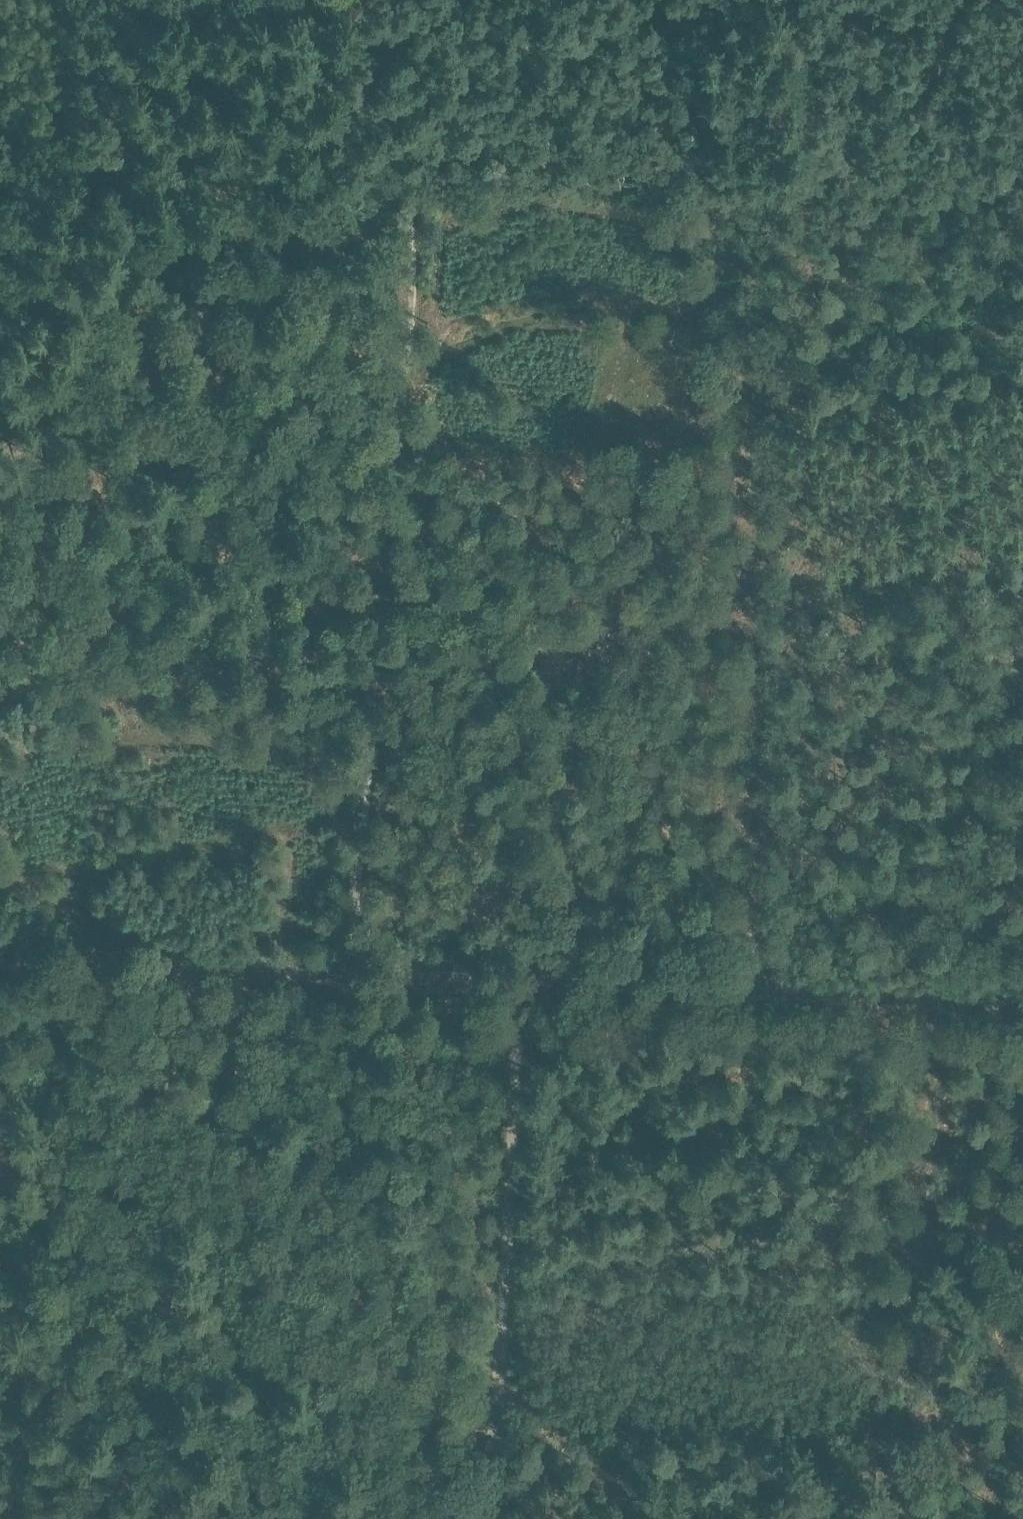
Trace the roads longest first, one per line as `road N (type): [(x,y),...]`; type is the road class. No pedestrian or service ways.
road 1 (track): [(312,973),(405,360),(414,252),(398,176)]
road 2 (track): [(405,360),(474,328),(579,308),(619,314),(751,379),(812,391),(874,394),(1022,368)]
road 3 (track): [(10,1518),(57,967)]
road 4 (track): [(1022,1004),(506,980)]
road 5 (track): [(0,490),(110,245),(118,194),(102,0)]
road 6 (track): [(312,973),(0,966)]
road 7 (track): [(506,980),(312,973)]

